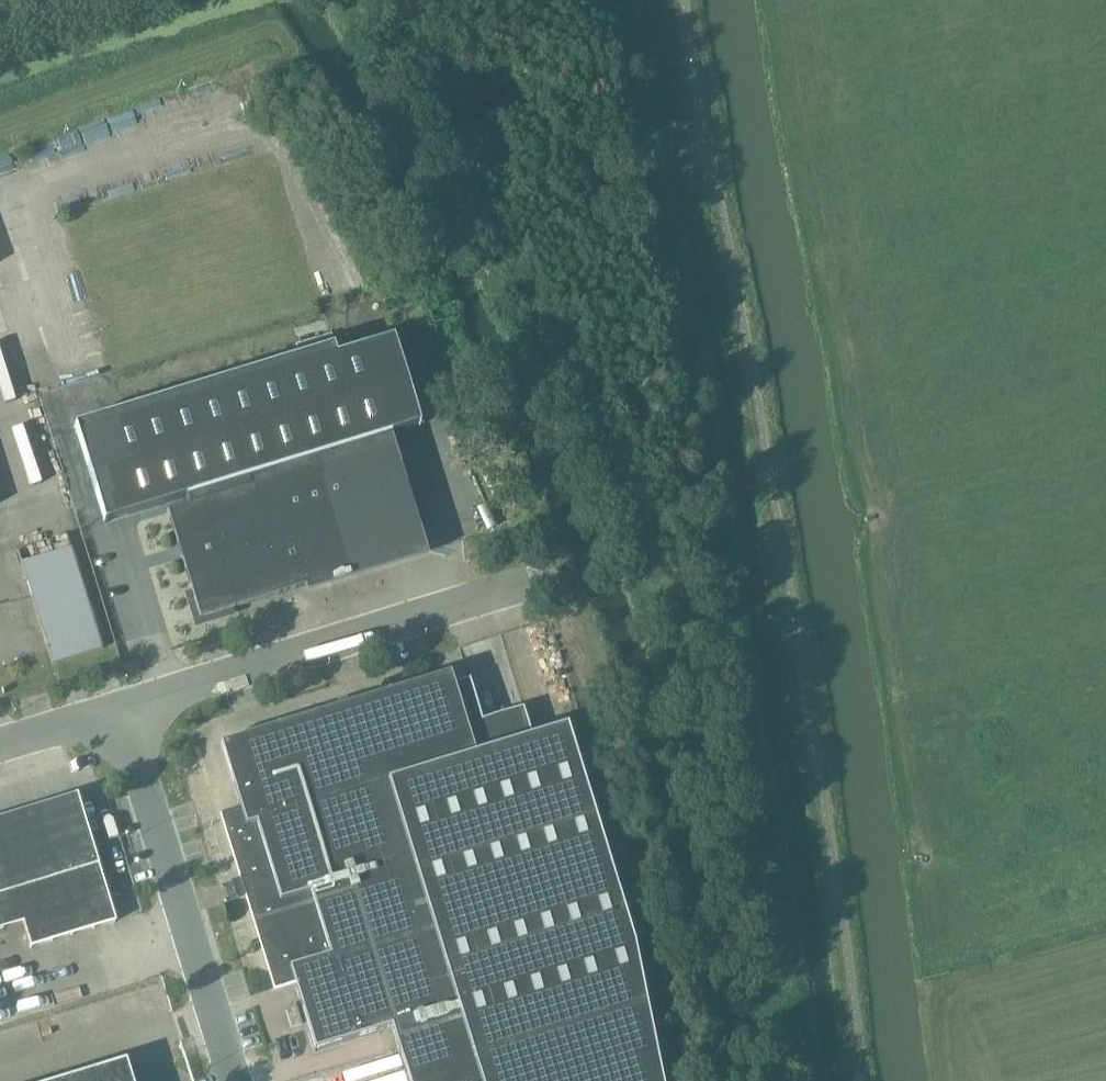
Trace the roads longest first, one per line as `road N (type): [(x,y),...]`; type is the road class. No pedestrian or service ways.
road 1 (unclassified): [(119,706),(551,576)]
road 2 (unclassified): [(233,1080),(119,706)]
road 3 (unclassified): [(0,743),(119,706)]

